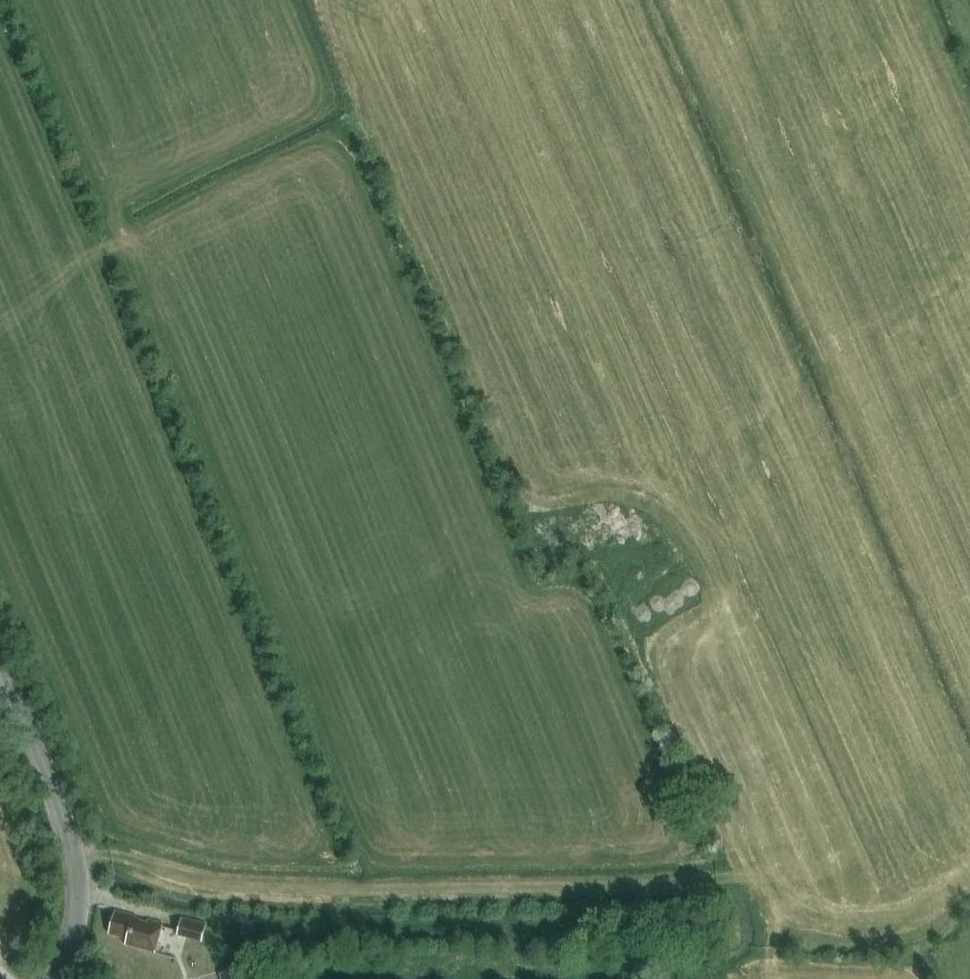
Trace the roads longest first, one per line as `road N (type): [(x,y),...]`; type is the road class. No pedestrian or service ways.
road 1 (tertiary): [(65,978),(75,959),(79,879),(57,782),(0,645)]

